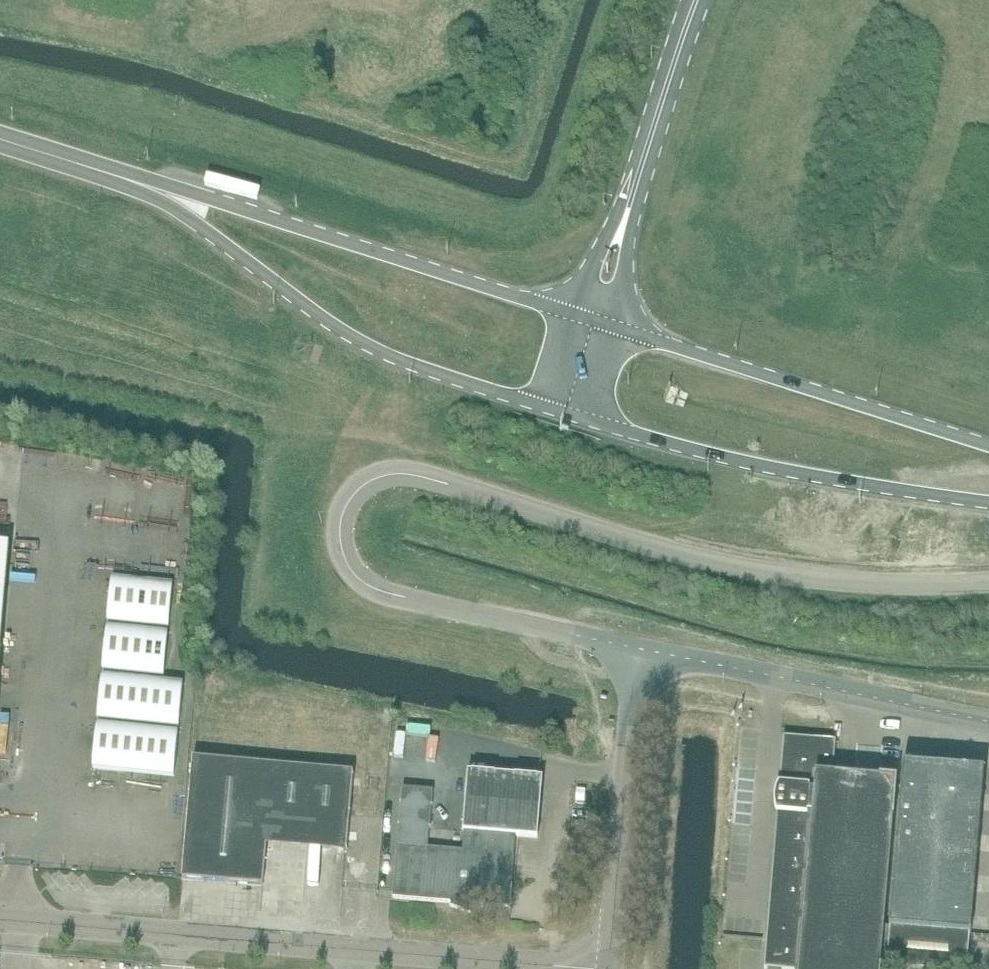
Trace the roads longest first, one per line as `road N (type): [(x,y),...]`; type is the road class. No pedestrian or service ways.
road 1 (unclassified): [(642,651),(377,590),(349,557),(347,513),(375,482),(410,474),(733,571),(847,589),(988,591)]
road 2 (unclassified): [(594,968),(0,921)]
road 3 (unclassified): [(143,187),(368,351),(567,420)]
road 4 (unclassified): [(594,325),(213,201),(143,187)]
road 5 (primary): [(567,420),(725,464),(988,512)]
road 6 (primary): [(988,454),(594,325)]
road 7 (unclassified): [(988,720),(642,651)]
road 8 (unclassified): [(642,651),(612,968)]
road 9 (primary): [(697,0),(630,208)]
road 10 (unclassified): [(143,187),(0,141)]
road 11 (primary): [(594,325),(623,291),(630,208)]
road 12 (primary): [(630,208),(592,282),(594,325)]

